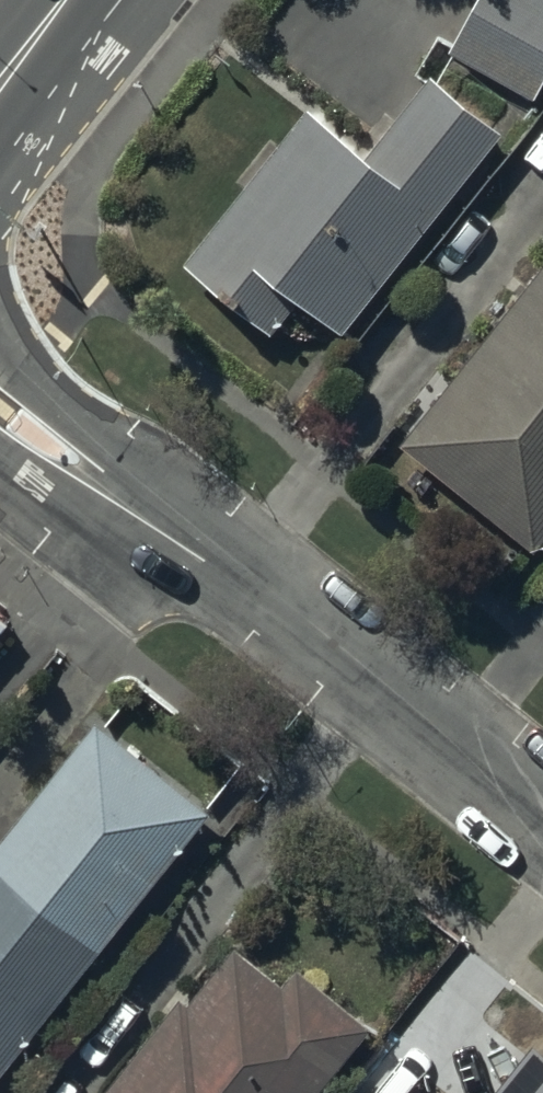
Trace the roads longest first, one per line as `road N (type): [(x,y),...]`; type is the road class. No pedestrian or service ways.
road 1 (residential): [(0,408),(542,828)]

